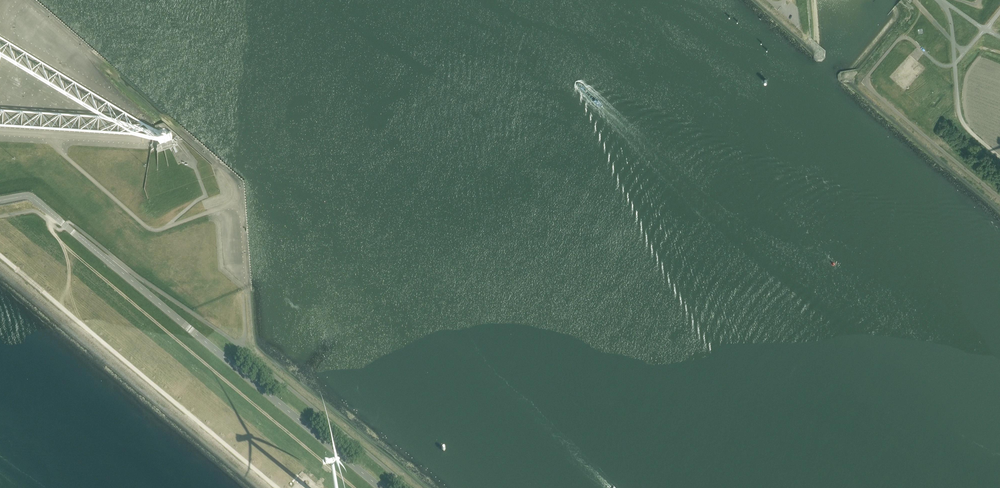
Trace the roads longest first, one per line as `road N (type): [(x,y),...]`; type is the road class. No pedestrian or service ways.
road 1 (tertiary): [(381,487),(36,201),(0,200)]

